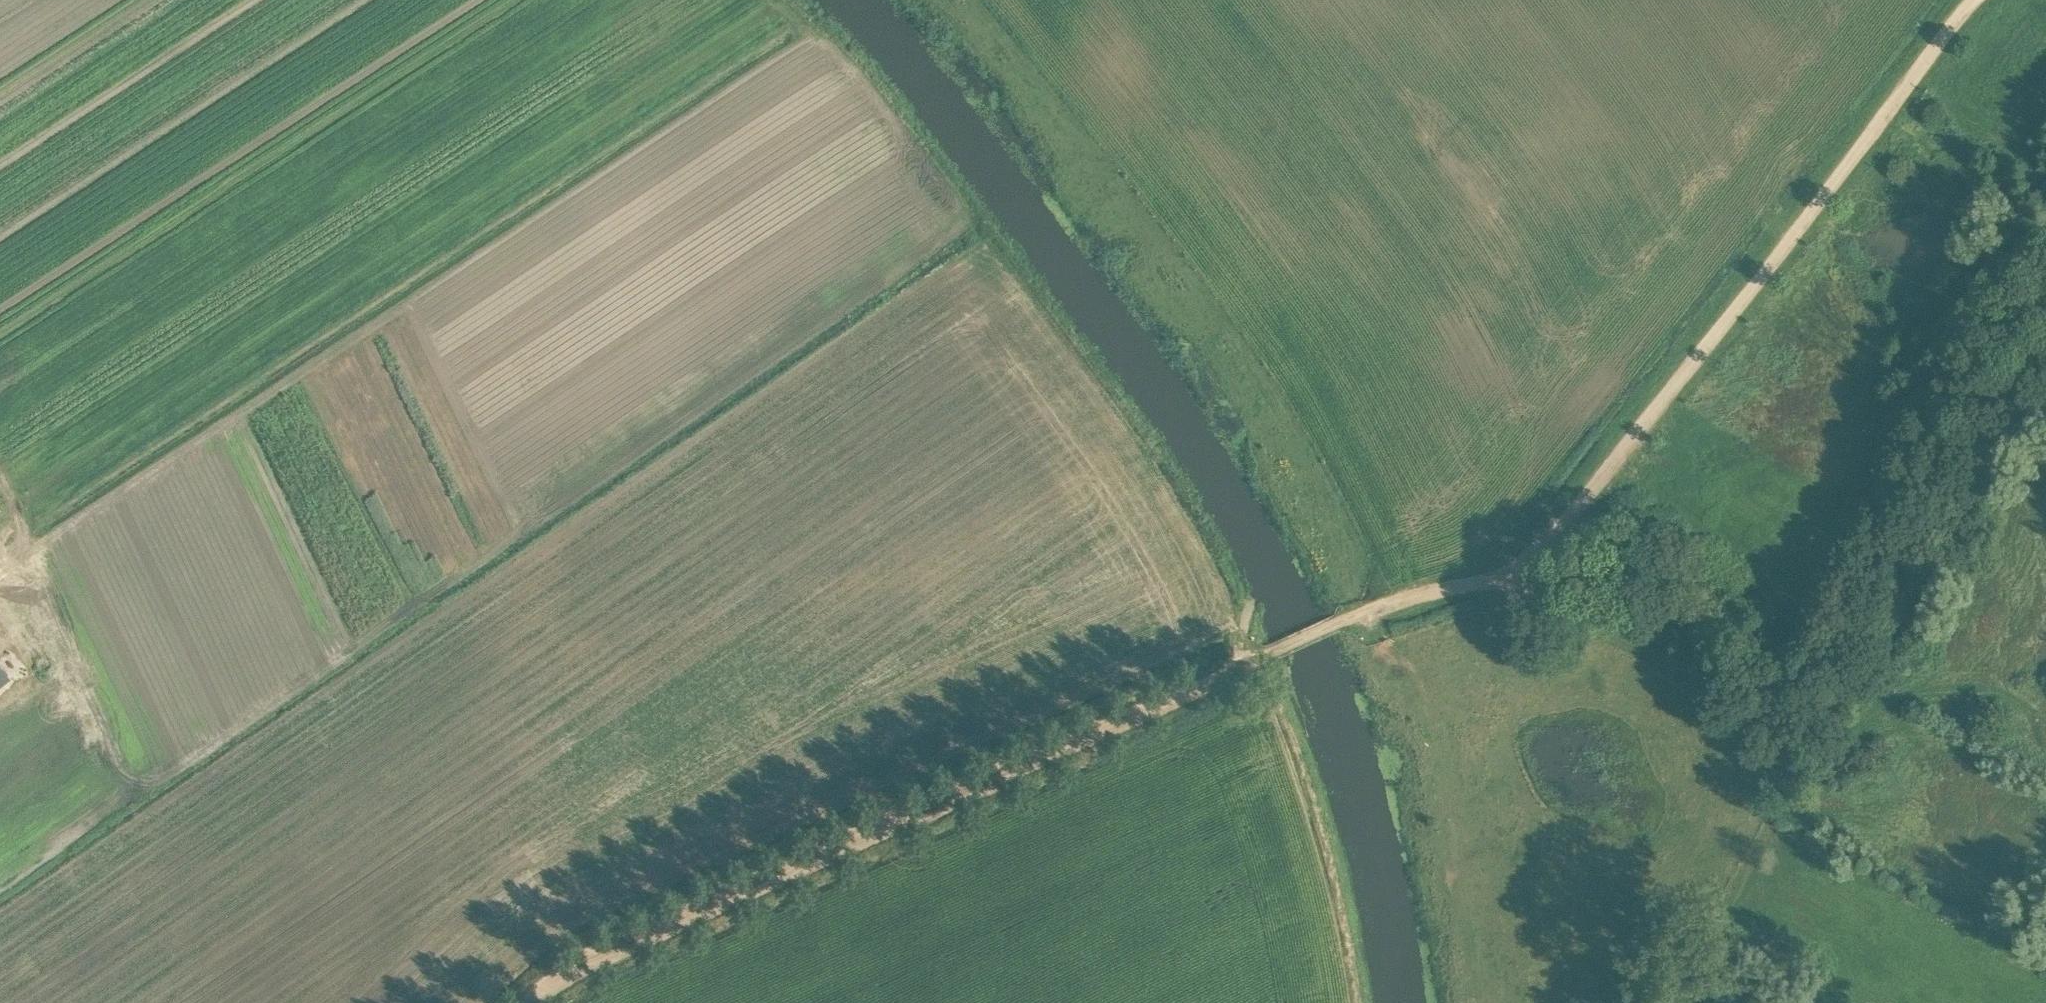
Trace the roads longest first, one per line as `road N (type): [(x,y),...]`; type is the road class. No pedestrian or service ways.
road 1 (track): [(1335,626),(551,983),(531,1002)]
road 2 (track): [(1990,0),(1552,546),(1456,585)]

